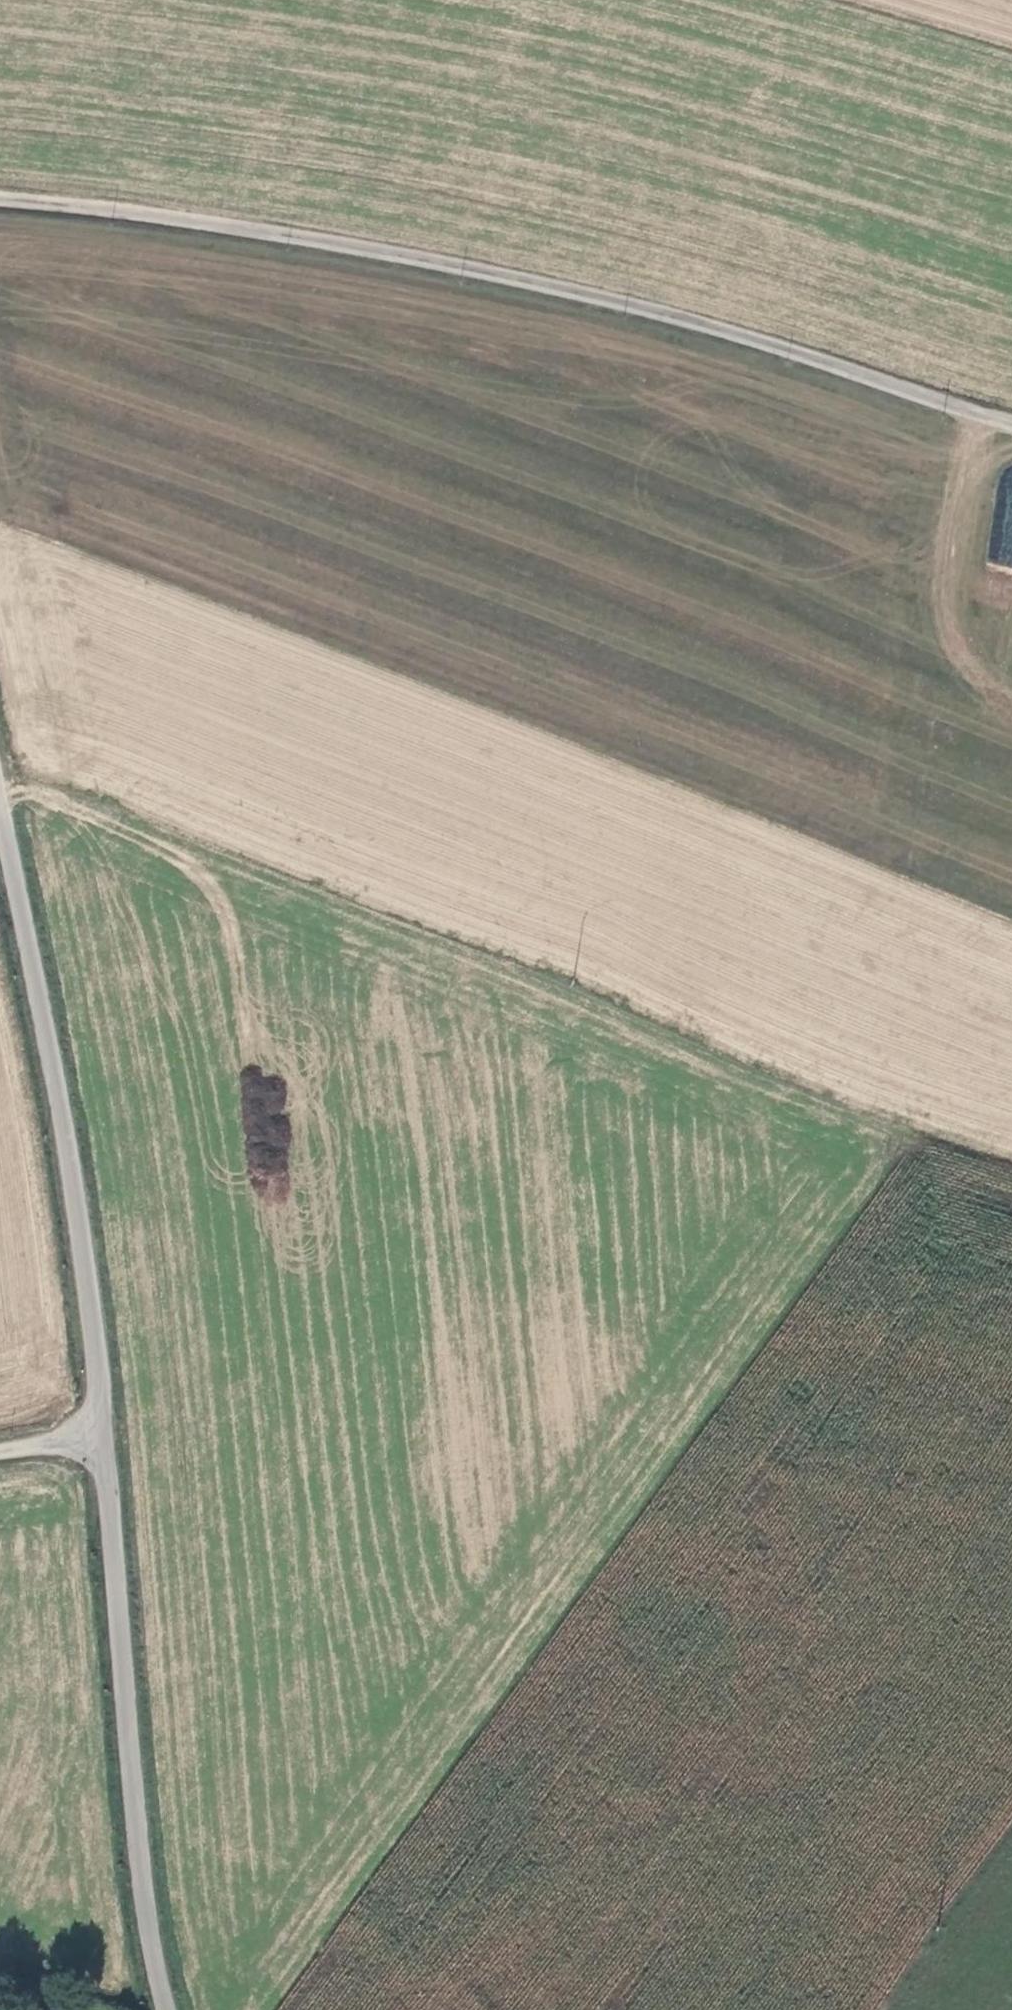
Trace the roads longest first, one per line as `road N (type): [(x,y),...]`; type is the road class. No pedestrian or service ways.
road 1 (unclassified): [(0,198),(219,224),(648,309),(1011,425)]
road 2 (tertiary): [(0,801),(63,1129),(102,1434)]
road 3 (tertiary): [(102,1434),(145,1931),(165,2009)]

